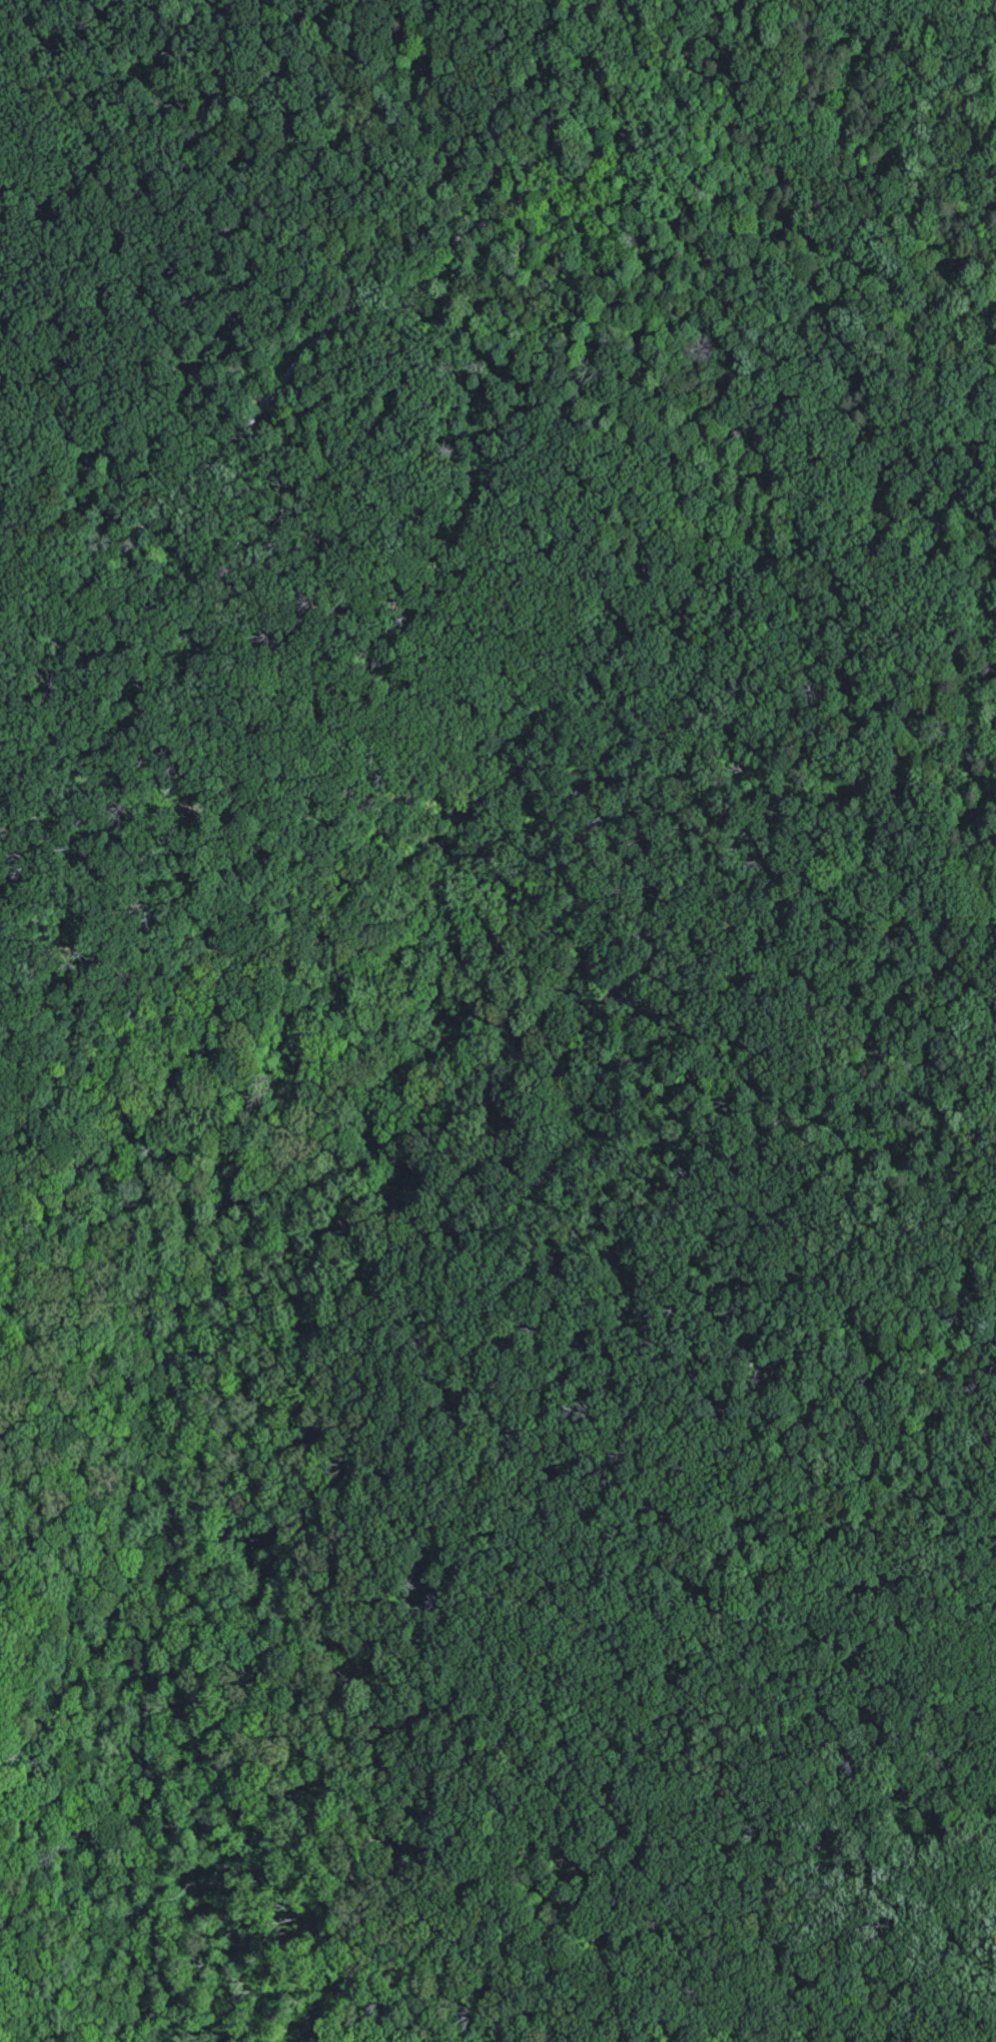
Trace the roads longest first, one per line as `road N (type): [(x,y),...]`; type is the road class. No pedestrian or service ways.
road 1 (residential): [(0,654),(95,587),(352,308),(598,163),(646,125),(736,0)]

